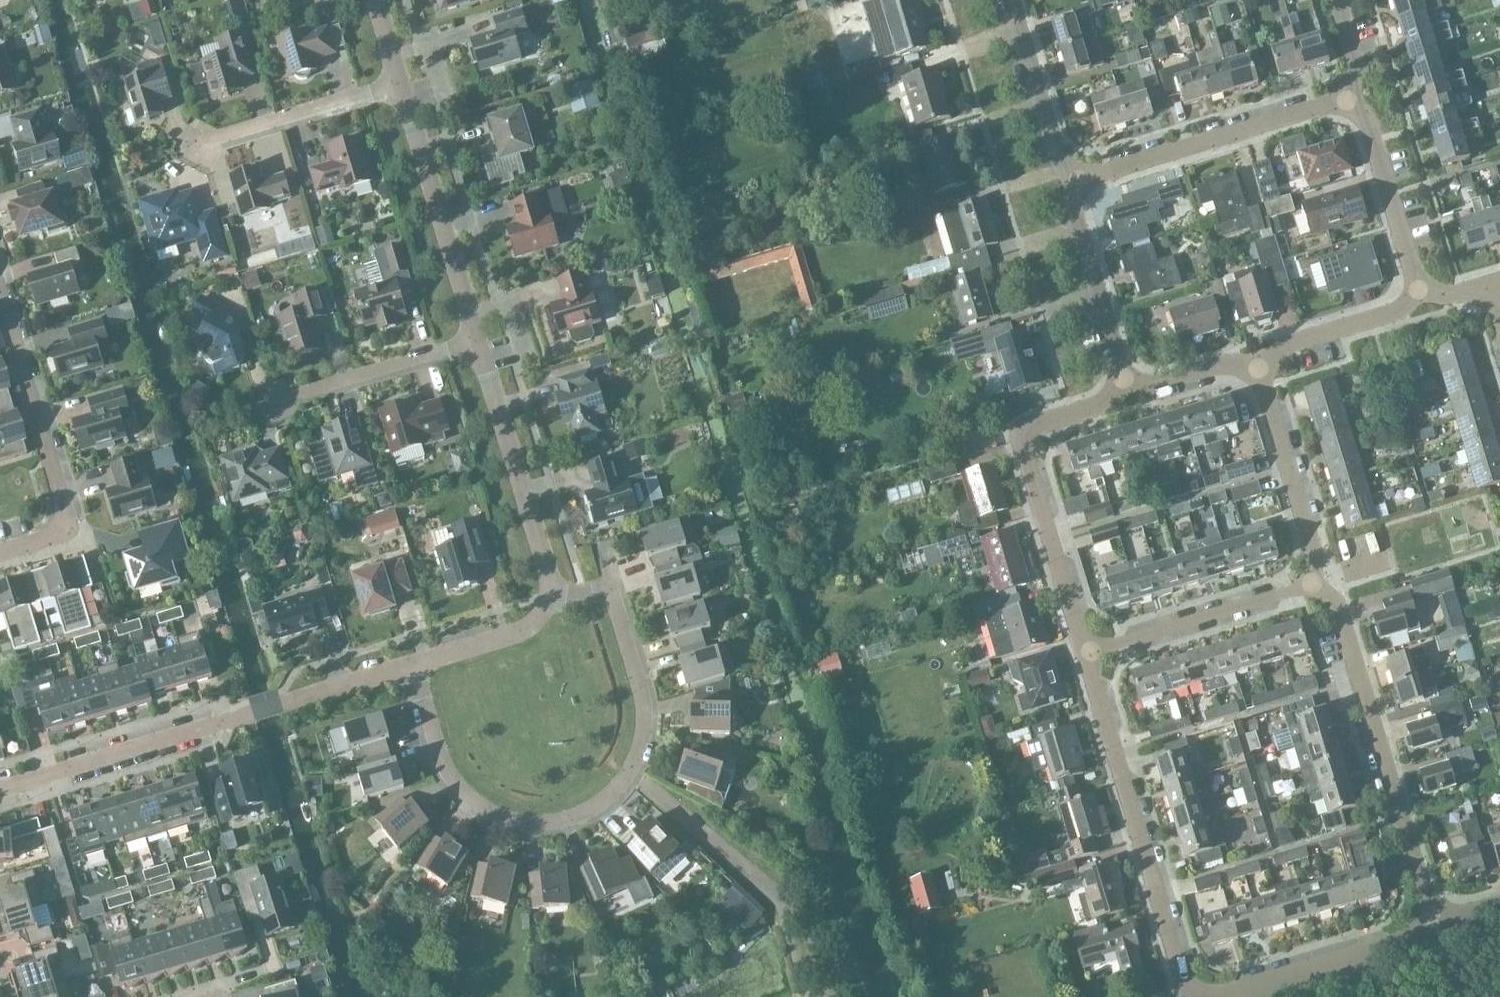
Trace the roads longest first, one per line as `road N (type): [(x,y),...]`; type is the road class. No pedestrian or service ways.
road 1 (residential): [(551,592),(605,592),(613,599),(644,700),(642,746),(629,775),(570,818),(514,820),(462,790),(411,663)]
road 2 (residential): [(1203,996),(1186,984),(1087,651)]
road 3 (residential): [(1429,912),(1338,606),(1314,583)]
road 4 (residential): [(1087,651),(1026,447),(1037,425),(1097,403),(1117,379)]
road 5 (residential): [(0,291),(65,510),(49,536),(0,552)]
road 6 (residential): [(1074,183),(1349,98)]
road 7 (residential): [(399,83),(477,339)]
road 8 (residential): [(0,789),(254,711)]
road 9 (residential): [(477,339),(551,592)]
road 10 (residential): [(1087,651),(1314,583)]
road 11 (residential): [(1314,583),(1312,543),(1261,361)]
road 12 (residential): [(1221,993),(1394,943),(1429,912)]
road 13 (residential): [(477,339),(275,400)]
road 14 (residential): [(399,83),(201,142)]
road 15 (residential): [(1419,290),(1370,128),(1349,98)]
road 16 (residential): [(1117,379),(1119,355),(1075,213),(1074,183)]
road 17 (residential): [(1074,183),(1059,160),(1011,0)]
road 18 (residential): [(1261,361),(1285,343),(1386,315),(1419,290)]
road 19 (residential): [(411,663),(254,711)]
road 20 (residential): [(551,592),(518,631),(411,663)]
road 21 (residential): [(1117,379),(1149,383),(1225,362),(1261,361)]

